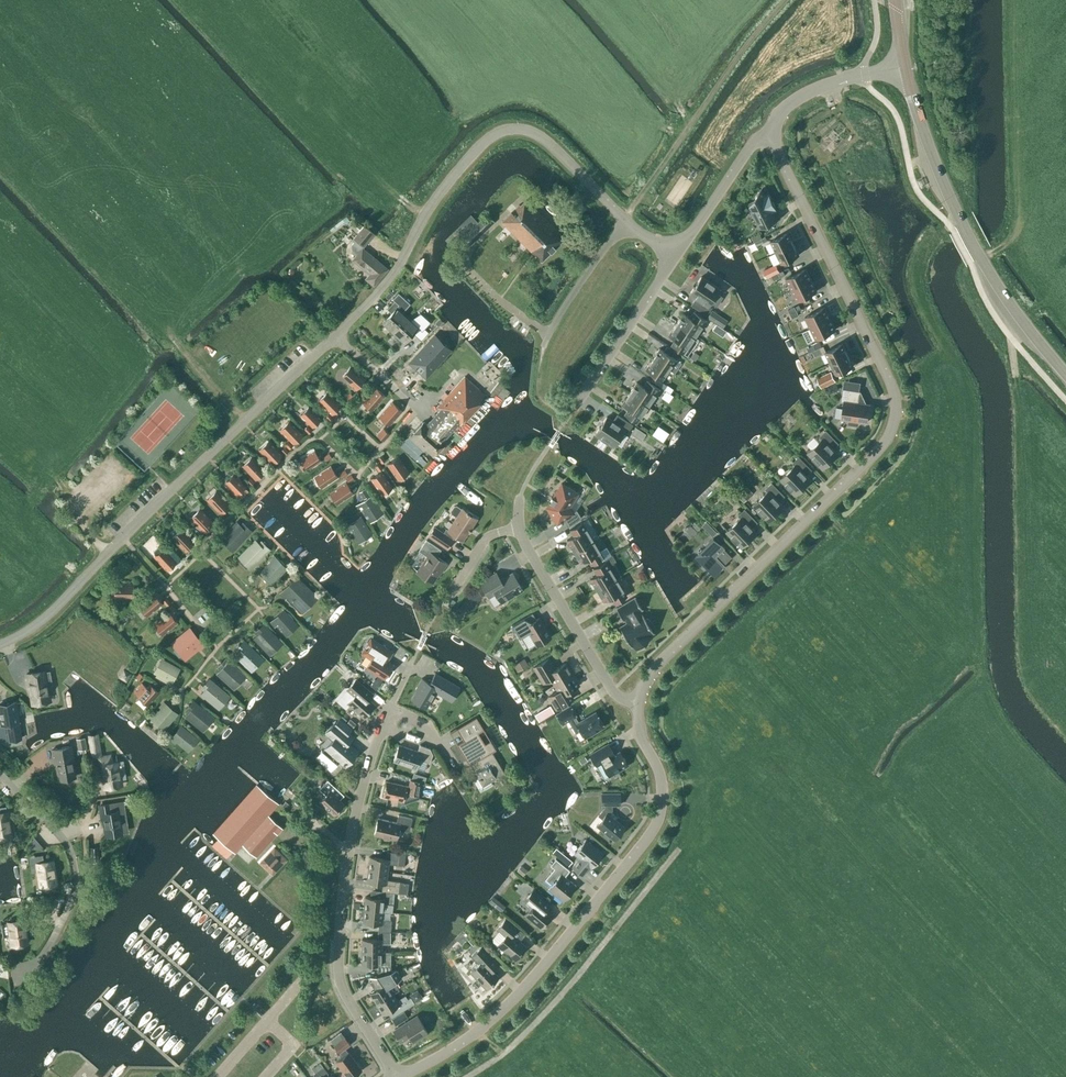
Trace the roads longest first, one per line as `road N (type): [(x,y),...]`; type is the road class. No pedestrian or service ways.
road 1 (residential): [(628,224),(535,133),(506,130),(486,140),(434,201),(375,296),(64,599),(0,645)]
road 2 (tertiary): [(769,136),(892,386),(894,425),(881,450),(660,664),(638,703)]
road 3 (tertiary): [(402,1076),(506,1006),(654,829),(661,782),(641,735),(638,703)]
road 4 (residential): [(395,1076),(346,997),(338,966),(352,828),(381,725)]
road 5 (secondary): [(1065,374),(1015,312),(962,224),(906,67)]
road 6 (track): [(679,849),(557,1002),(515,1045),(467,1076)]
road 7 (residential): [(9,971),(29,967),(46,950),(76,875),(61,838),(0,774)]
road 8 (residential): [(638,703),(615,695),(519,528)]
road 9 (residential): [(573,410),(677,253)]
road 10 (tertiary): [(769,136),(805,94),(906,67)]
road 11 (residential): [(677,253),(769,136)]
road 12 (residential): [(547,335),(628,224)]

